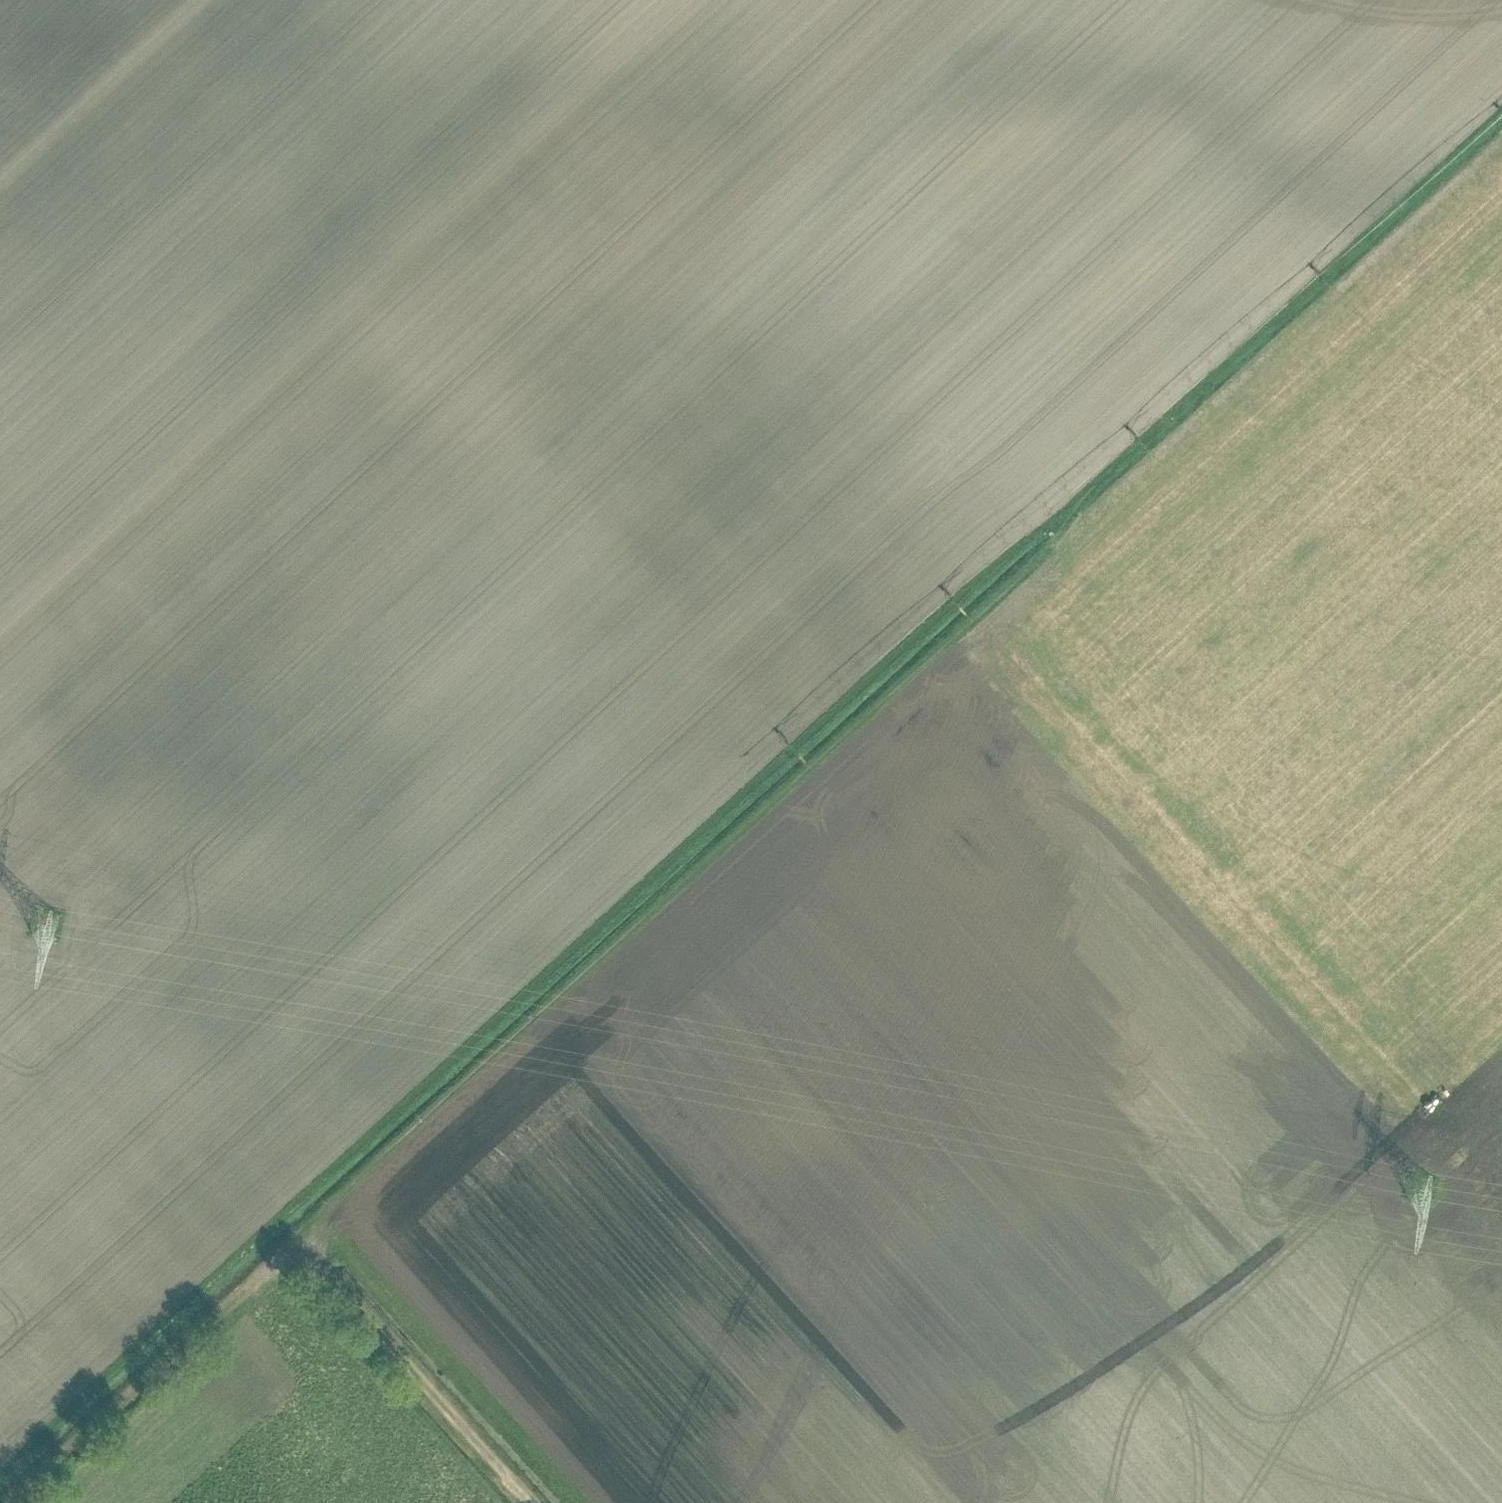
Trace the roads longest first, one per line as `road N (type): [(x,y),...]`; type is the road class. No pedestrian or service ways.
road 1 (track): [(9,1502),(293,1244),(531,1502)]

